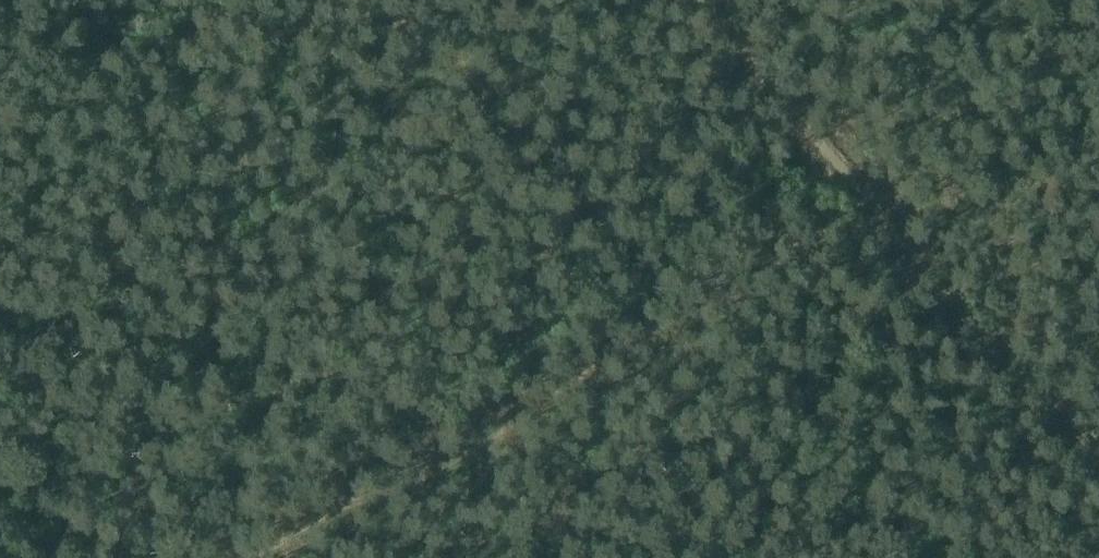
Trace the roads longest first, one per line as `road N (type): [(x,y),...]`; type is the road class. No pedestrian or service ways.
road 1 (track): [(866,196),(708,0)]

